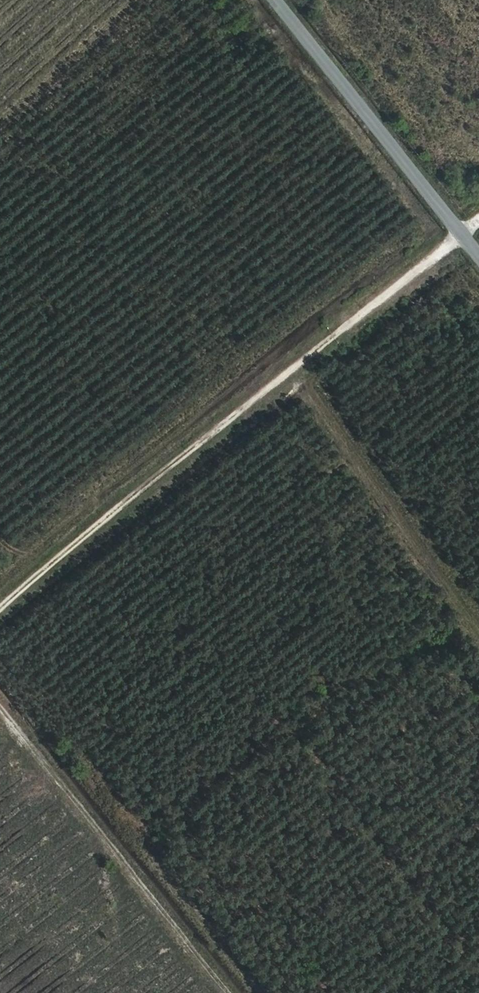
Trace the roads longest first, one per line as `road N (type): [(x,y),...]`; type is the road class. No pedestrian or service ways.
road 1 (track): [(0,611),(478,221)]
road 2 (track): [(0,689),(236,992)]
road 3 (tertiary): [(478,257),(275,0)]

